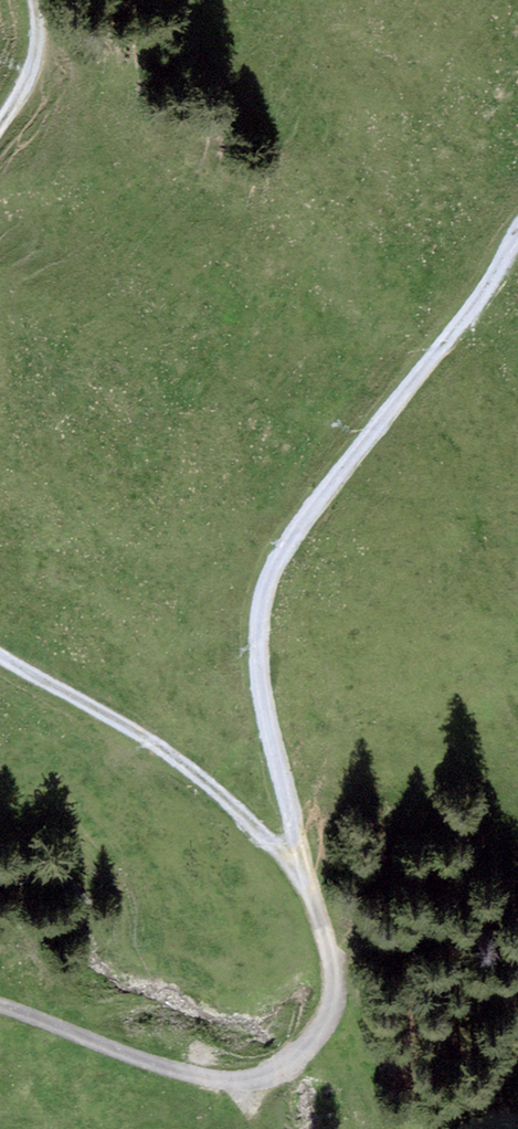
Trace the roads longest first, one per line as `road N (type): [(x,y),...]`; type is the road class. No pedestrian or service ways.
road 1 (track): [(517,237),(491,284),(281,554),(259,608),(267,727),(333,962),(334,1003),(319,1033),(280,1068),(223,1080),(150,1063),(0,1005)]
road 2 (track): [(0,656),(130,731),(301,865)]
road 3 (track): [(33,0),(37,42),(0,124)]

